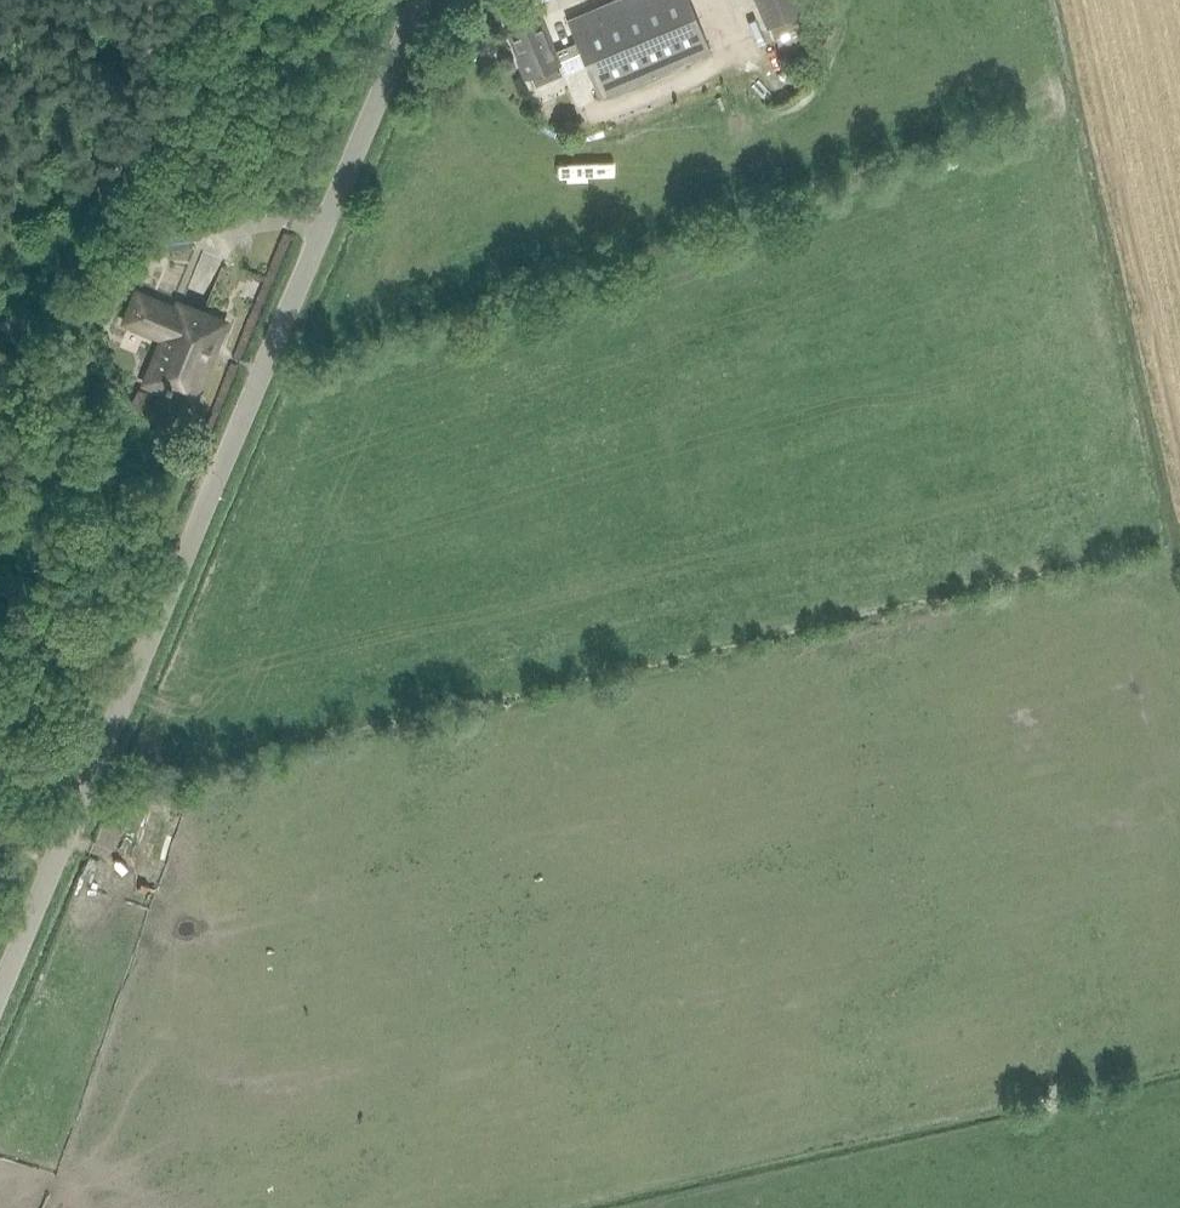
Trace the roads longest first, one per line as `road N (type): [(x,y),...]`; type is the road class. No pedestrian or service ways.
road 1 (unclassified): [(0,986),(418,0)]

